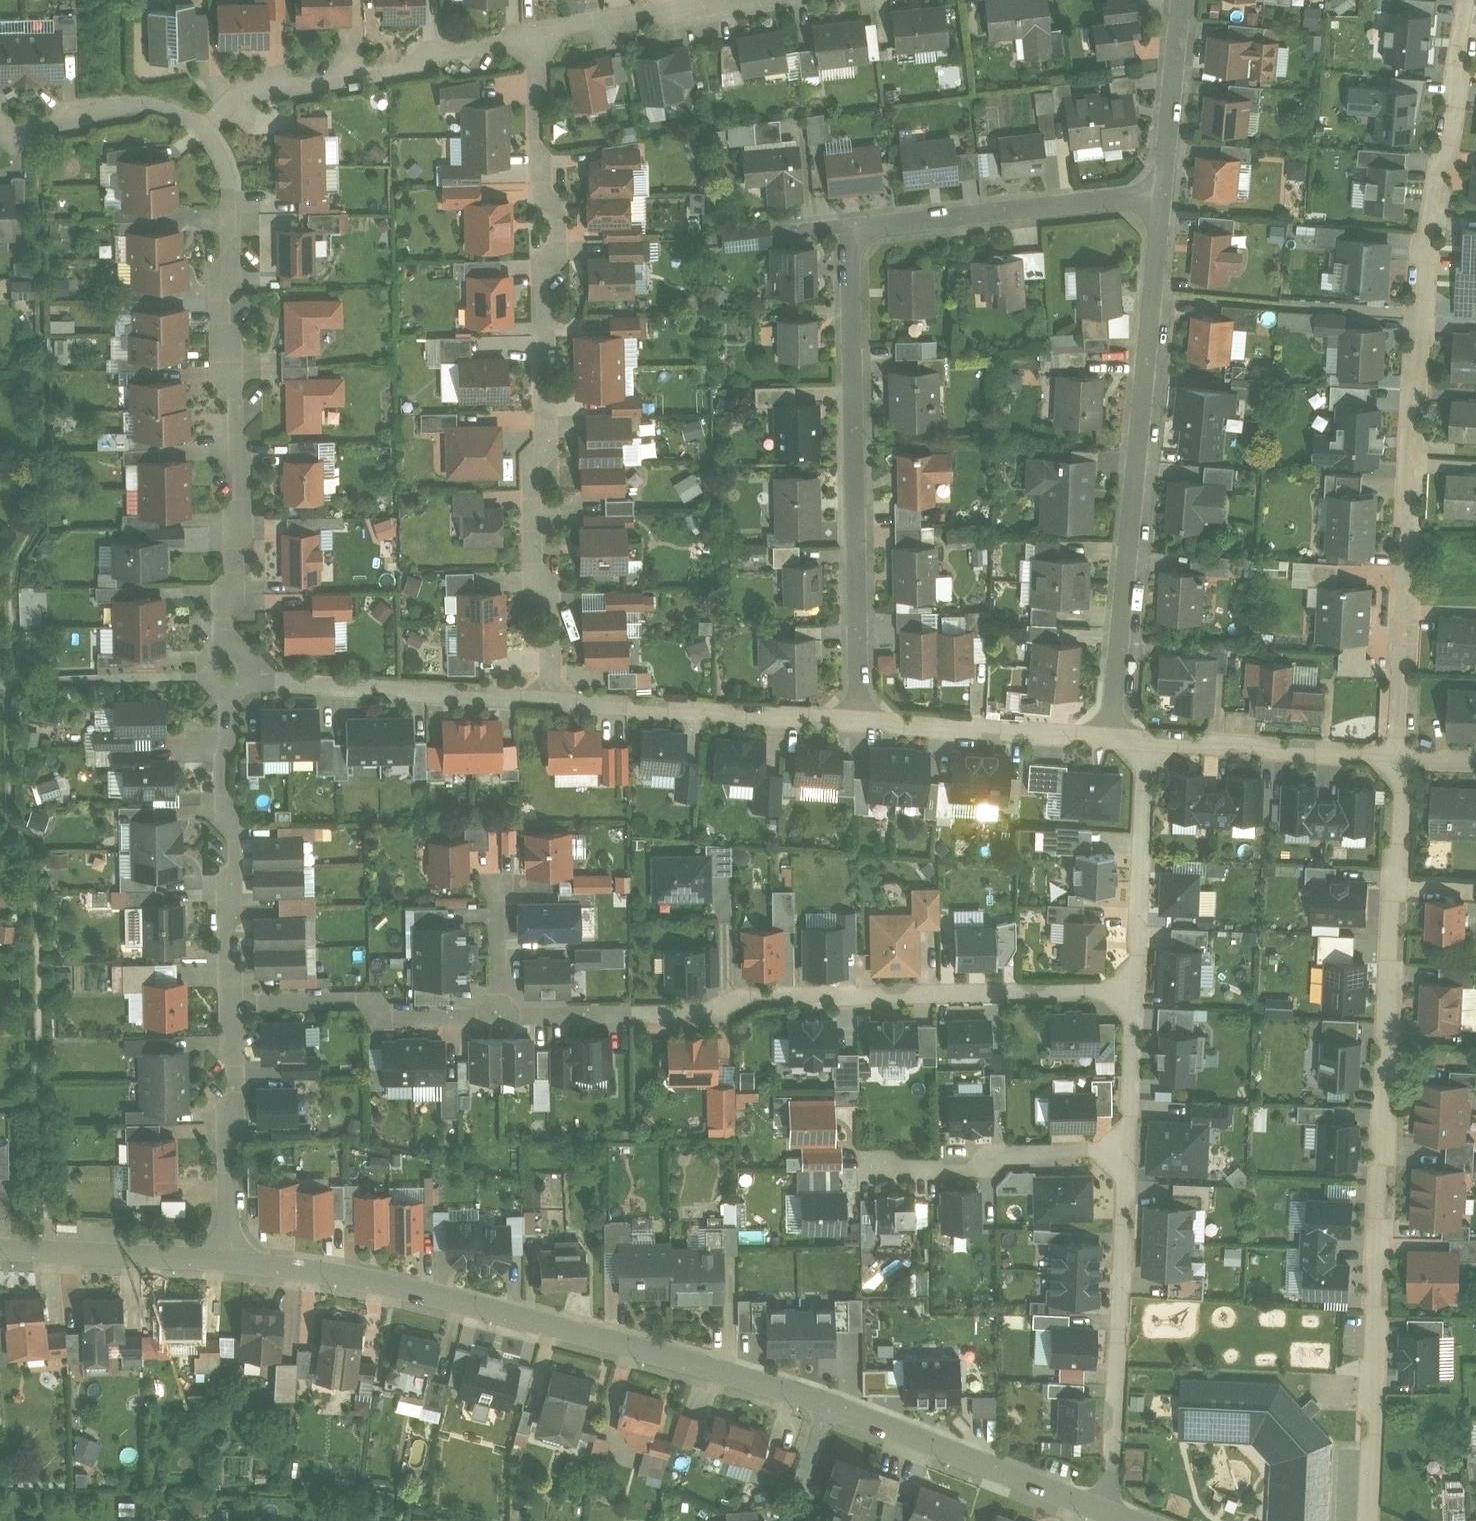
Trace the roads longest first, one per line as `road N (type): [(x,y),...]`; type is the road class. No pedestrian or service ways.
road 1 (residential): [(1164,197),(854,231),(863,723)]
road 2 (residential): [(1471,0),(1424,259),(1403,760)]
road 3 (residential): [(1403,760),(1364,1520)]
road 4 (residential): [(540,40),(542,152),(555,178),(560,246),(549,278),(554,436),(539,471),(553,699)]
road 5 (residential): [(500,1018),(709,1016),(754,999),(1136,994)]
road 6 (residential): [(231,1260),(456,1300),(825,1406)]
road 7 (residential): [(209,129),(227,146),(233,182),(225,297),(243,462),(223,678)]
road 8 (residential): [(1164,197),(1114,741)]
road 9 (residential): [(1111,1517),(1127,1154)]
road 10 (residential): [(209,129),(252,91),(540,40)]
road 11 (residential): [(223,678),(553,699)]
road 12 (residential): [(223,678),(221,752),(237,825),(225,931),(232,1004)]
road 13 (residential): [(553,699),(863,723)]
road 14 (residential): [(825,1406),(1111,1517)]
road 15 (residential): [(232,1004),(362,1001),(392,1020),(500,1018)]
road 16 (residential): [(1147,743),(1403,760)]
road 17 (residential): [(232,1004),(231,1260)]
road 18 (residential): [(1127,1154),(1004,1156),(976,1170),(876,1171)]
road 19 (residential): [(863,723),(1114,741)]
road 20 (residential): [(1136,994),(1147,743)]
road 21 (residential): [(540,40),(772,0)]
road 22 (residential): [(0,1250),(231,1260)]
road 23 (residential): [(0,131),(37,137),(95,111),(136,104),(170,108),(209,129)]
road 24 (residential): [(1187,0),(1164,197)]
road 25 (residential): [(1127,1154),(1136,994)]
road 26 (residential): [(500,1018),(498,886)]

